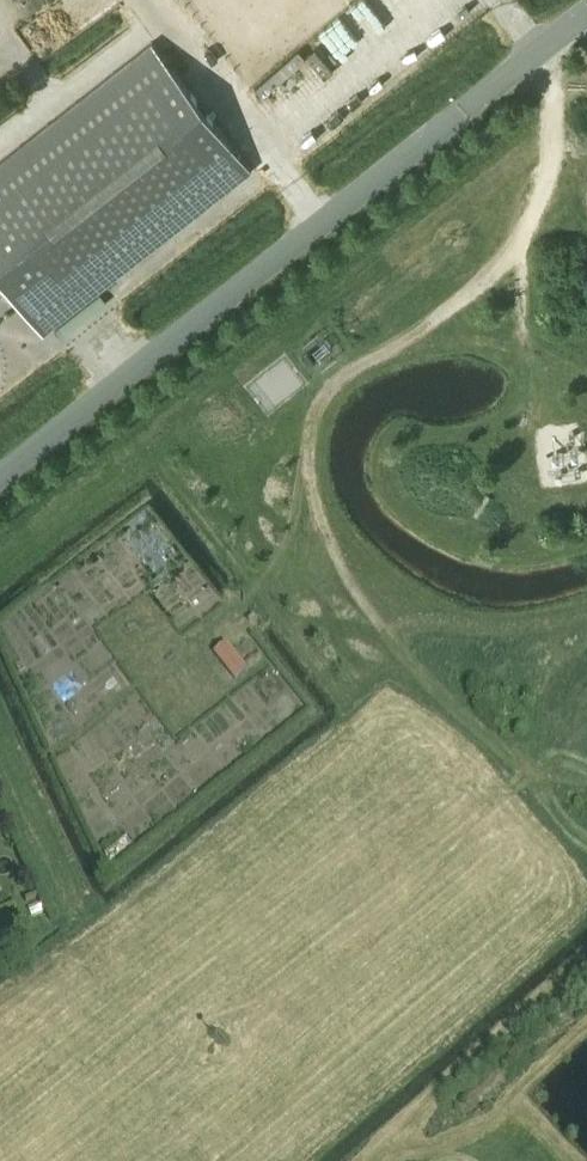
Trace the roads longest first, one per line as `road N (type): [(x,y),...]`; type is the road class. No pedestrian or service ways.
road 1 (unclassified): [(0,480),(572,21)]

